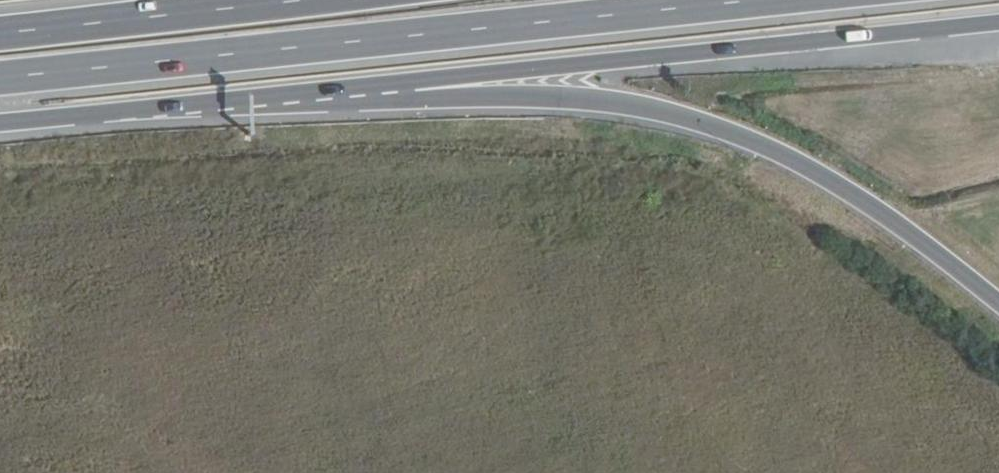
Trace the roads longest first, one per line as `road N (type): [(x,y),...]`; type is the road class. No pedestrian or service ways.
road 1 (trunk): [(0,81),(763,0)]
road 2 (trunk): [(409,83),(465,97),(637,106),(742,137),(863,202),(998,304)]
road 3 (trunk): [(409,83),(998,22)]
road 4 (trunk): [(0,123),(409,83)]
road 5 (trunk): [(299,0),(0,36)]

